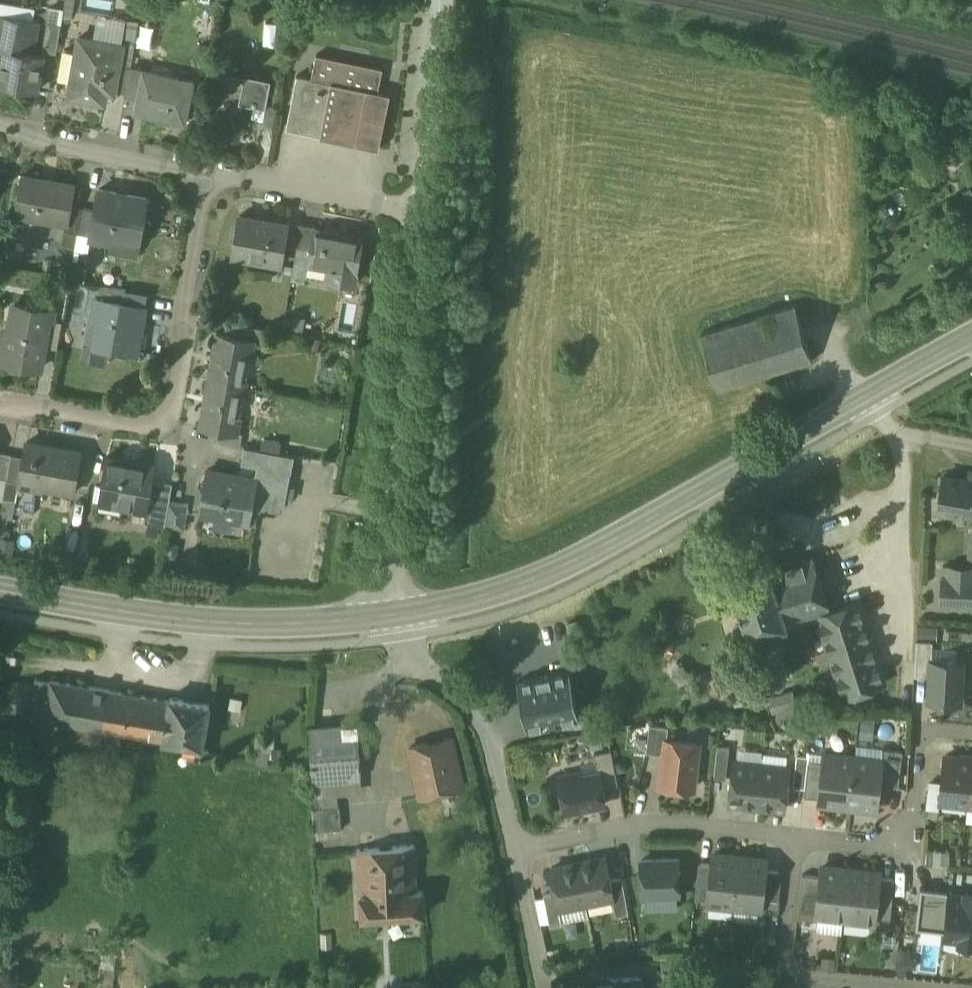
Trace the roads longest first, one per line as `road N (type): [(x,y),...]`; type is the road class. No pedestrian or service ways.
road 1 (secondary): [(869,390),(561,564),(512,585),(392,613)]
road 2 (unclassified): [(392,613),(420,213)]
road 3 (secondary): [(392,613),(211,618),(0,590)]
road 4 (residential): [(798,834),(676,823),(516,848)]
road 5 (residential): [(798,834),(784,949),(799,973),(934,987)]
road 6 (residential): [(392,613),(417,652),(466,698),(491,742),(516,848)]
road 7 (residential): [(971,734),(918,731),(916,823),(890,843),(798,834)]
road 8 (residential): [(174,402),(204,180)]
road 9 (residential): [(420,213),(242,177),(204,180)]
road 10 (unclassified): [(420,213),(439,0)]
road 11 (residential): [(204,180),(0,124)]
road 12 (residential): [(0,408),(142,425),(174,402)]
road 13 (residential): [(516,848),(546,987)]
road 14 (residential): [(869,390),(905,434),(971,445)]

